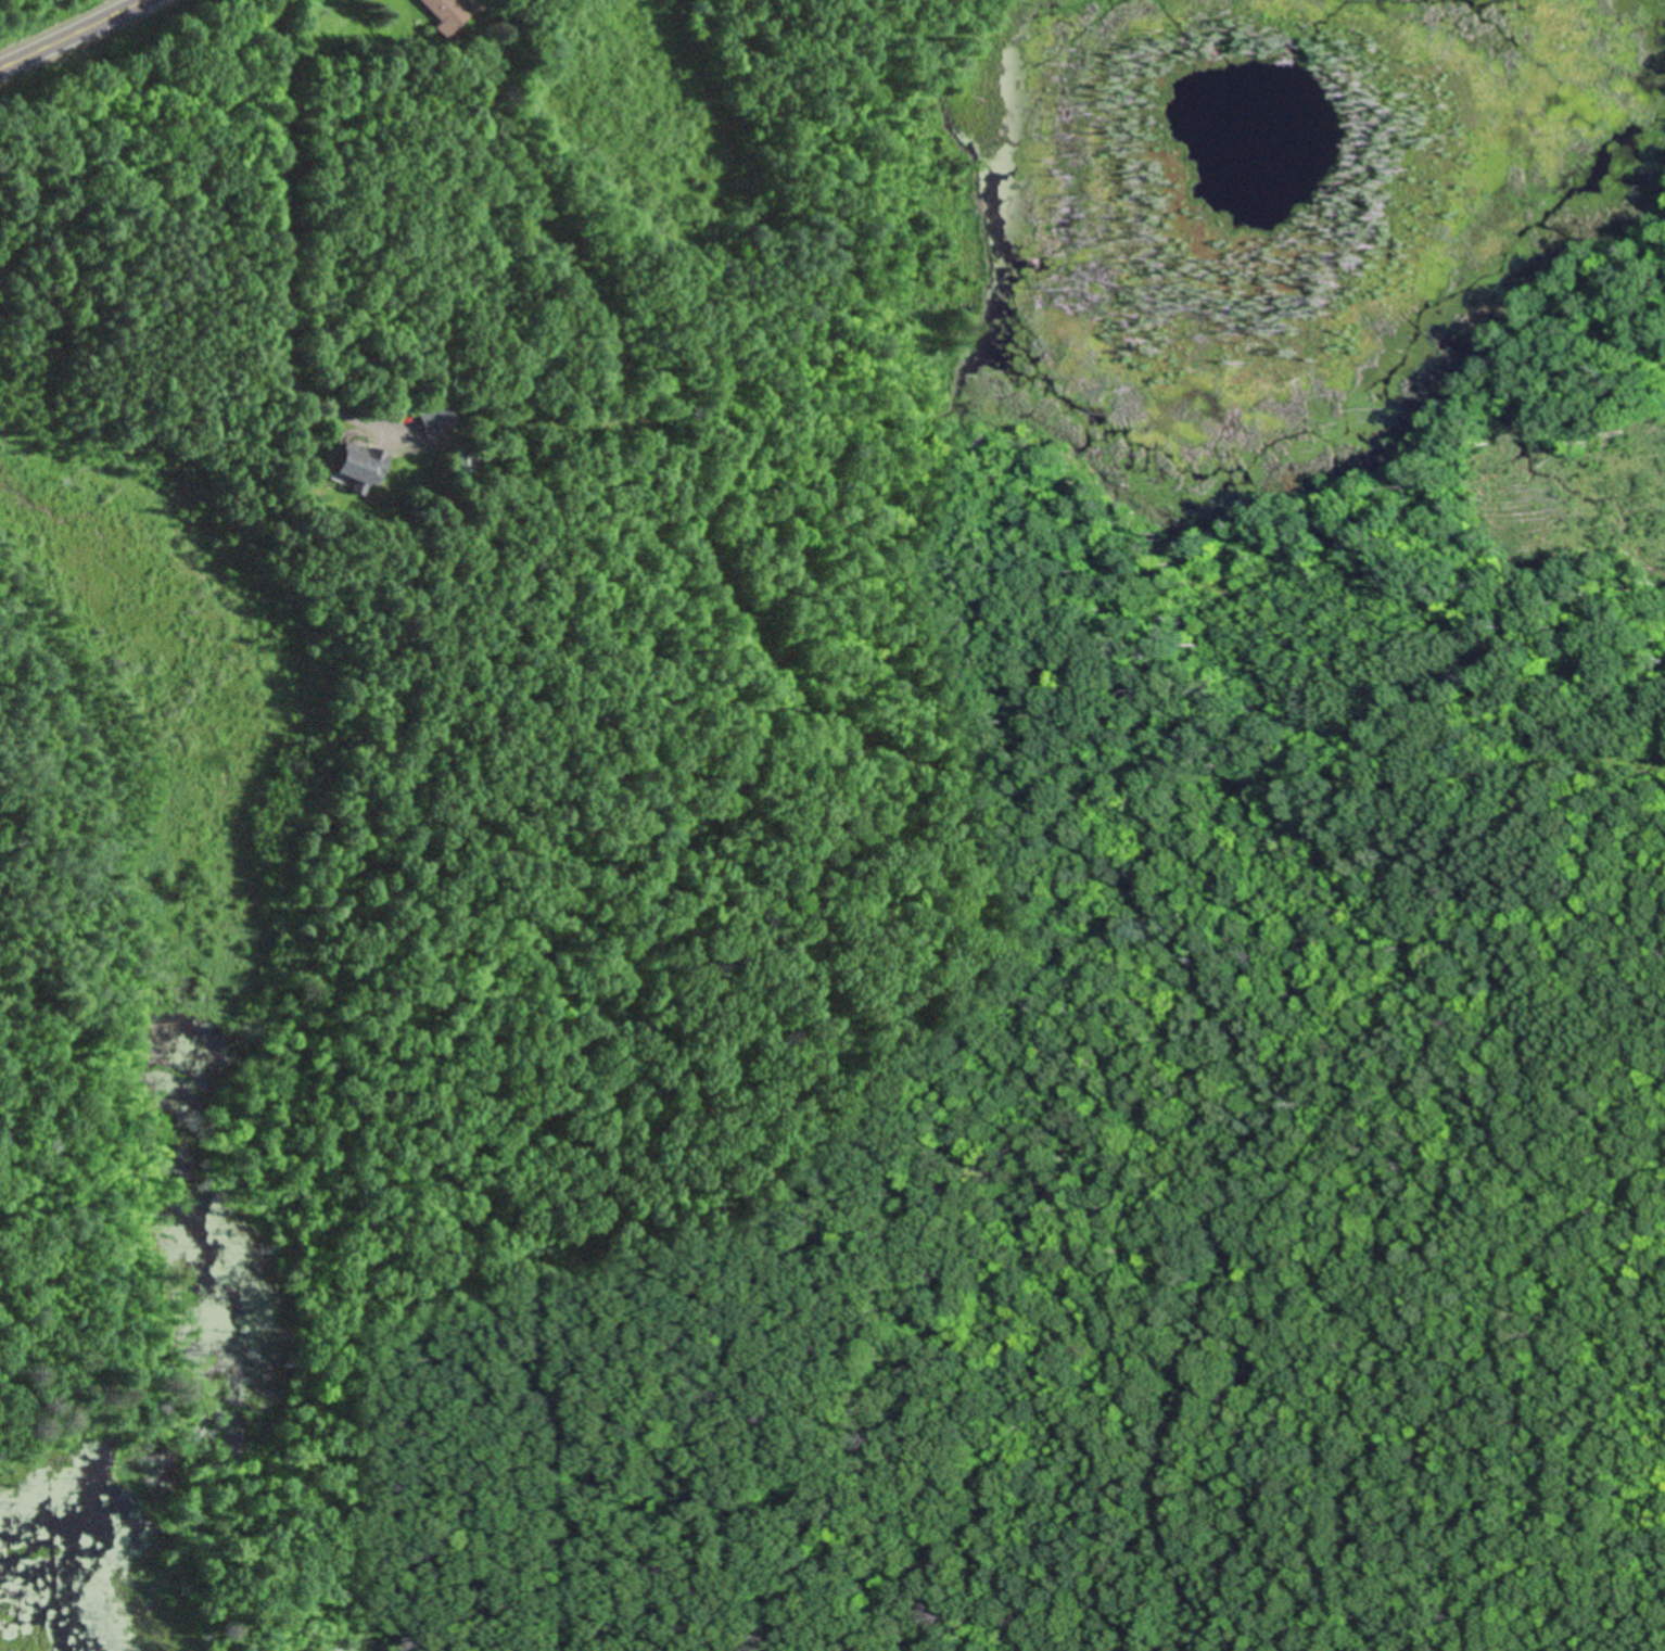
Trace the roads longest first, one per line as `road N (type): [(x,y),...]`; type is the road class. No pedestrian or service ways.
road 1 (primary): [(140,0),(0,67)]

